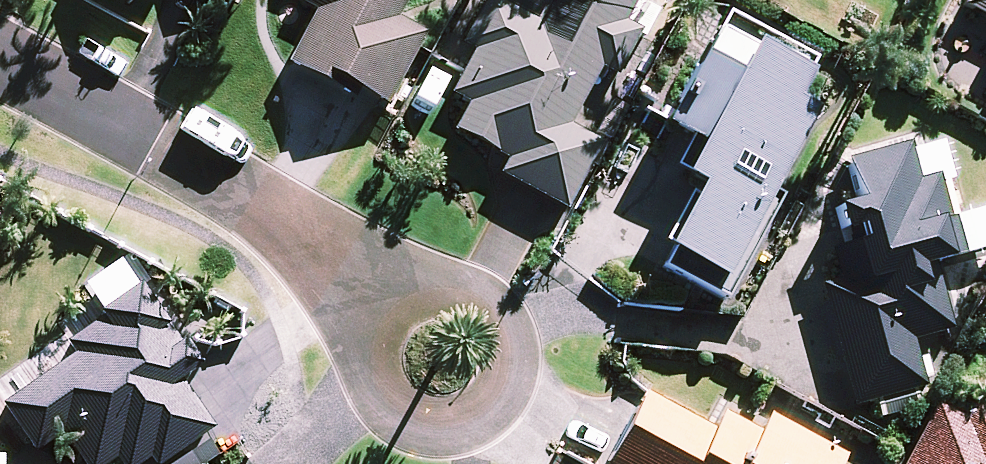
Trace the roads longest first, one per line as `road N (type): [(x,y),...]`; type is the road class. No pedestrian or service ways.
road 1 (residential): [(349,268),(415,274),(463,290),(501,325),(509,382),(496,415),(473,431),(421,426),(385,405),(359,374),(350,329)]
road 2 (residential): [(0,70),(159,148),(349,268)]

